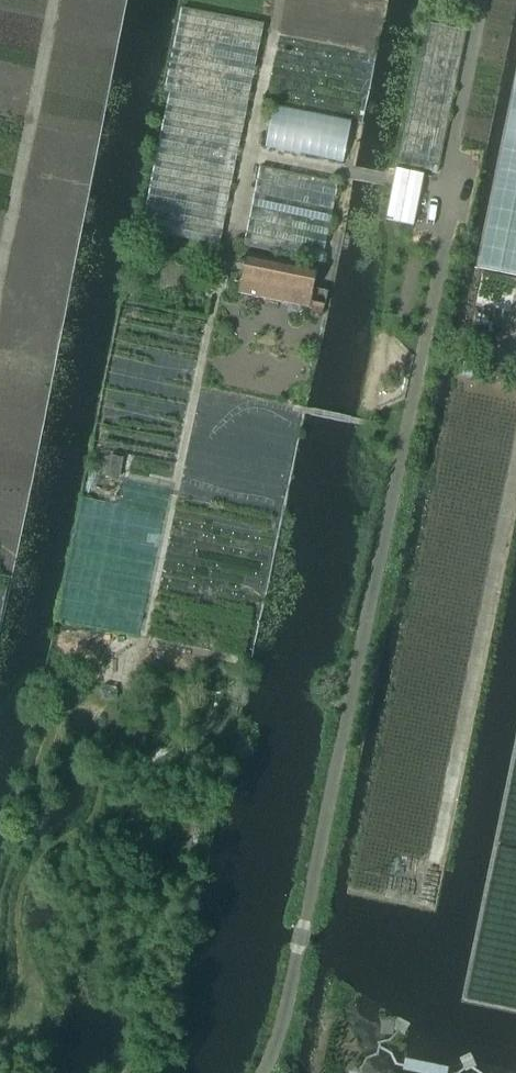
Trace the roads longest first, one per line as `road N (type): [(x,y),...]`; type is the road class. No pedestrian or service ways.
road 1 (track): [(89,1072),(98,1030),(28,926),(41,861),(85,820),(142,639),(279,0)]
road 2 (track): [(261,1072),(281,1022),(483,0)]

